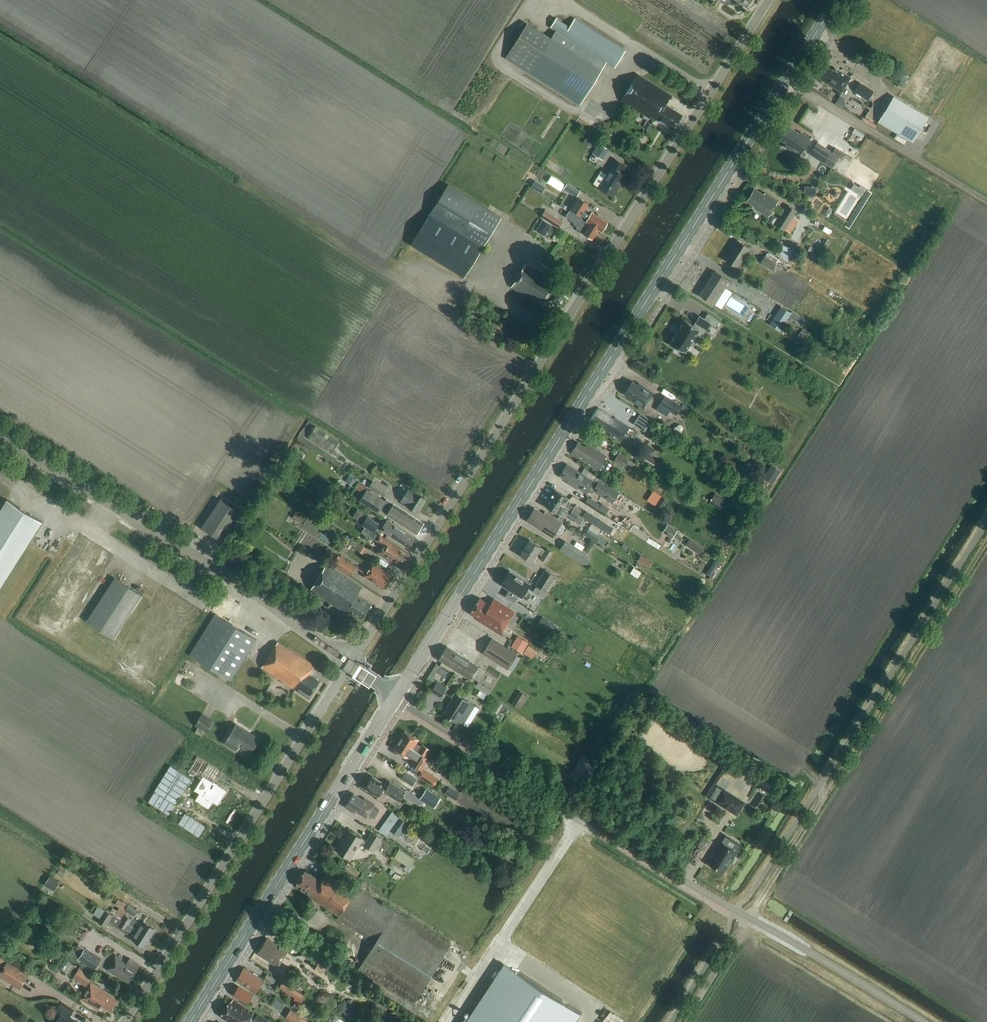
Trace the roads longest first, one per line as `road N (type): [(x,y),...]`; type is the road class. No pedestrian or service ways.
road 1 (primary): [(397,698),(837,0)]
road 2 (unclassified): [(351,664),(768,0)]
road 3 (unclassified): [(924,1021),(397,698)]
road 4 (track): [(684,1021),(986,539)]
road 5 (unclassified): [(124,1021),(351,664)]
road 6 (unclassified): [(351,664),(0,433)]
road 7 (primary): [(191,1021),(397,698)]
road 8 (track): [(785,83),(986,201)]

